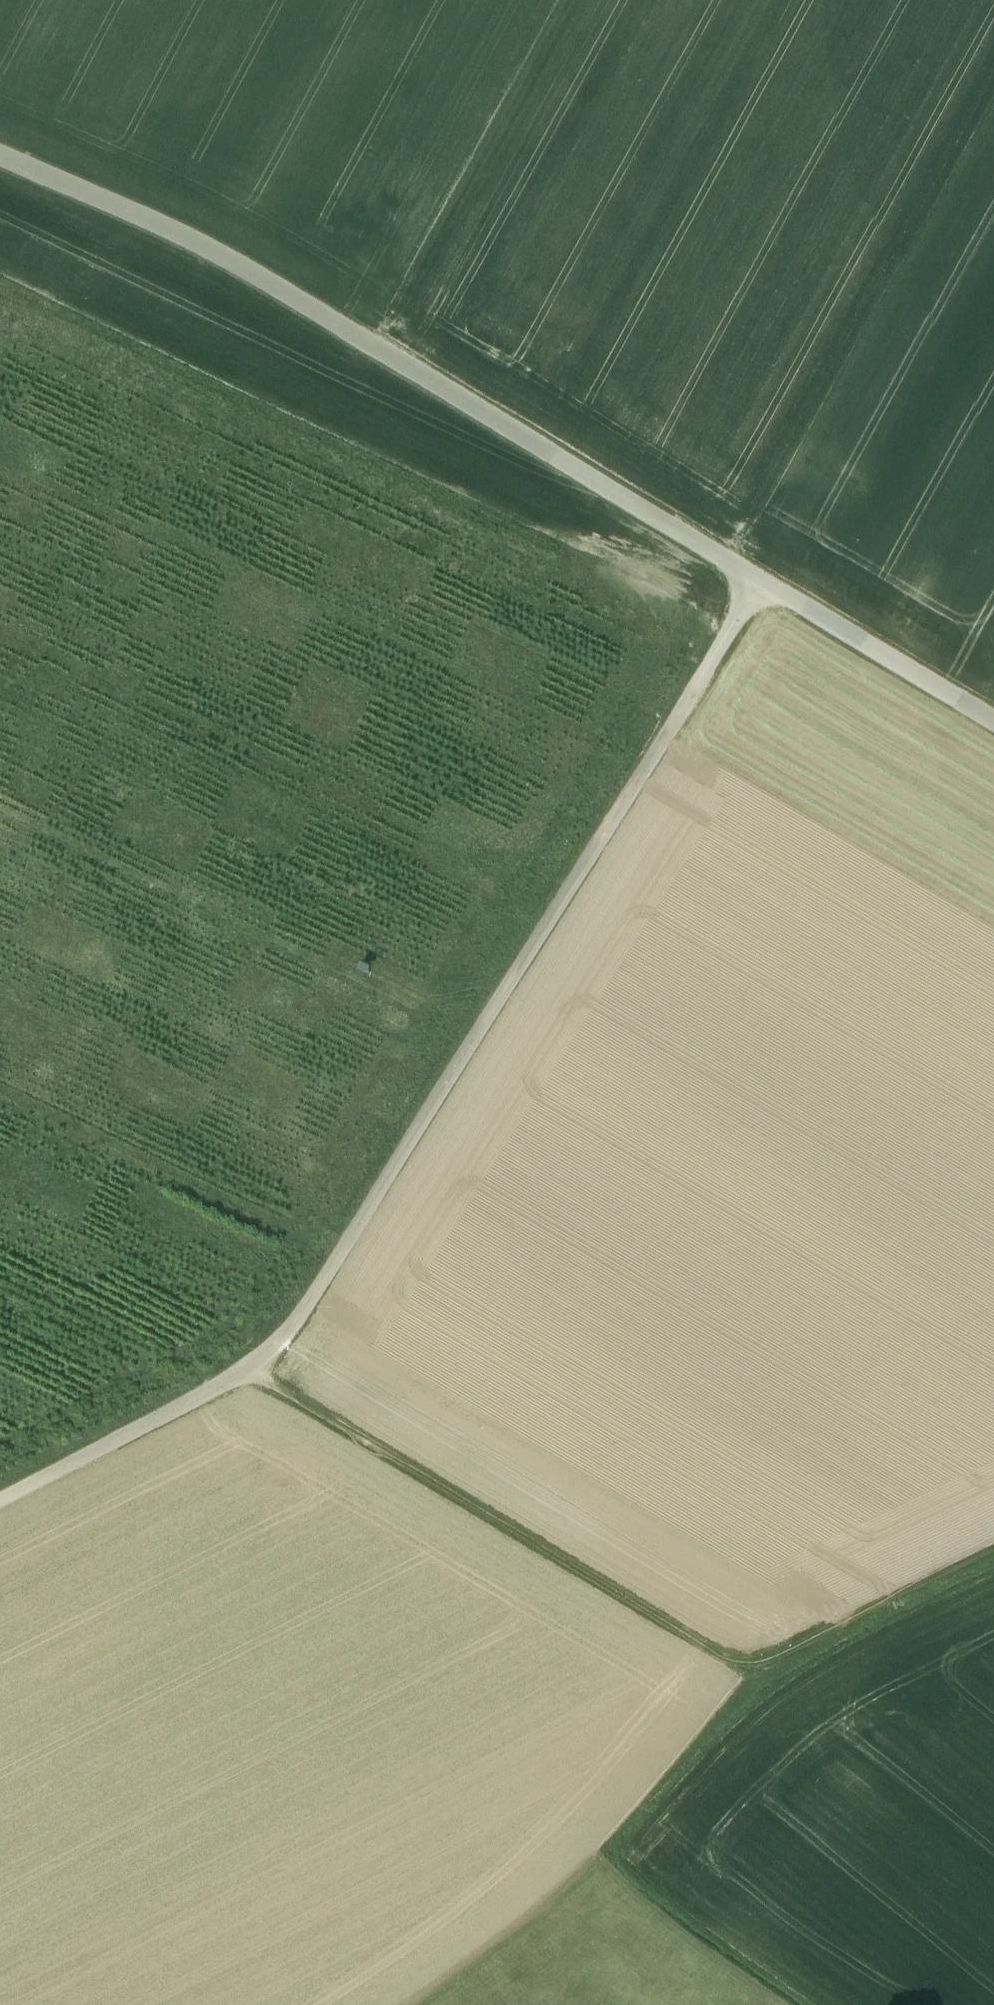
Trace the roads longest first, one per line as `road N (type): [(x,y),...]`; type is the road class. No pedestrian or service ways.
road 1 (track): [(756,581),(687,707),(286,1335),(194,1402),(0,1501)]
road 2 (unclassified): [(993,723),(275,283),(0,154)]
road 3 (track): [(993,1547),(773,1660),(737,1663),(246,1369)]

